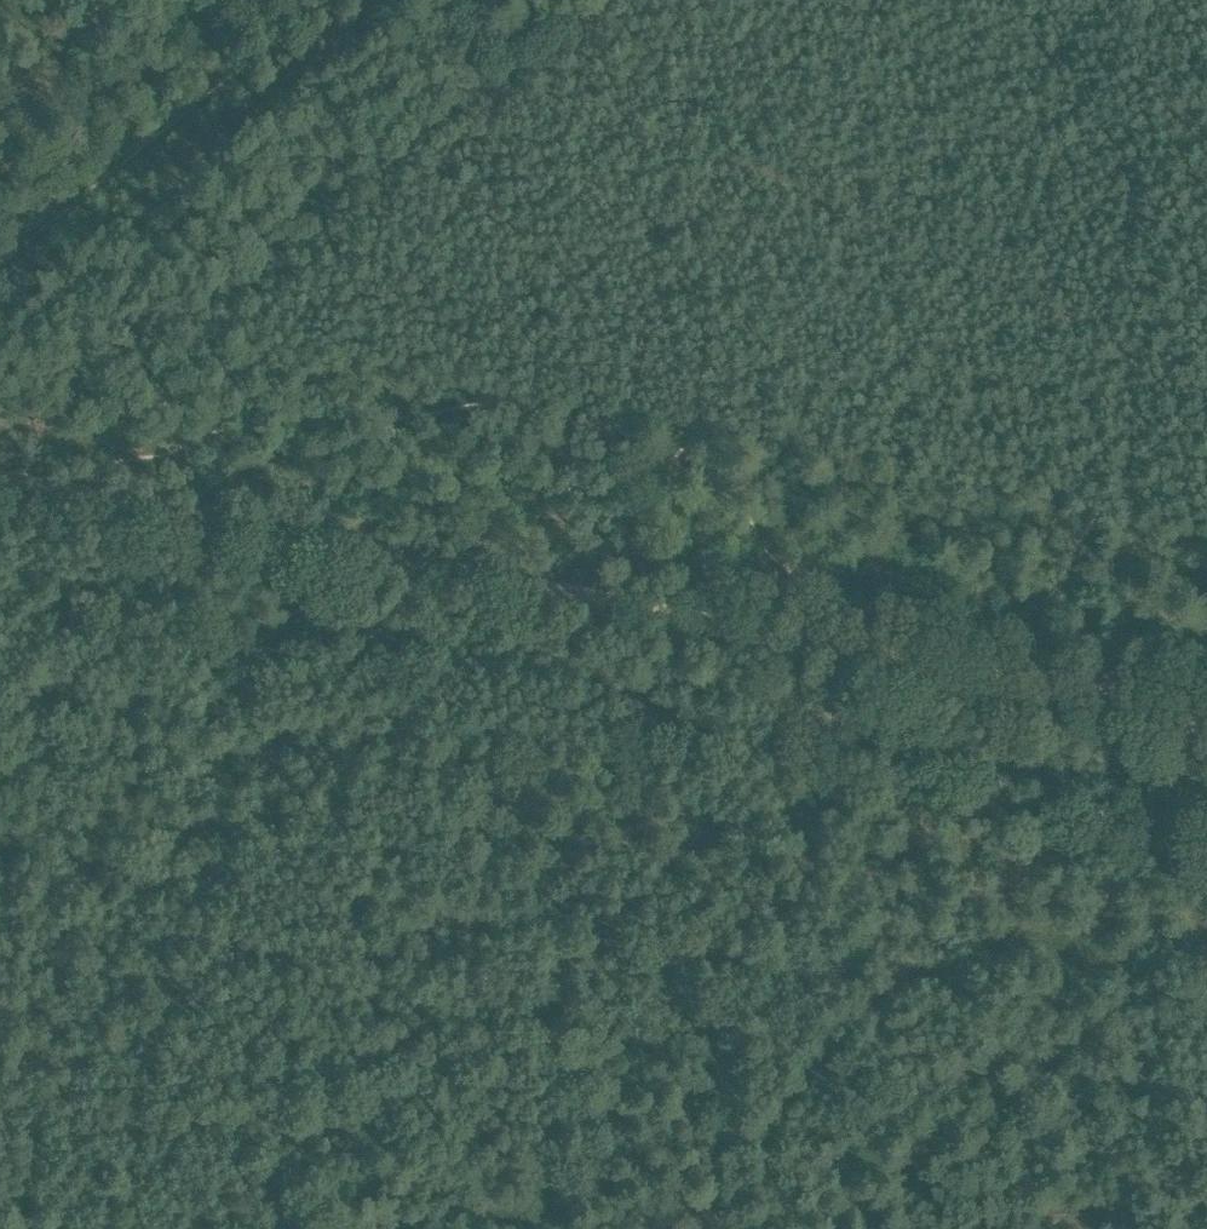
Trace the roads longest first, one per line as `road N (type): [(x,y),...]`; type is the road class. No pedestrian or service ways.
road 1 (track): [(64,482),(1206,717)]
road 2 (track): [(0,260),(317,0)]

